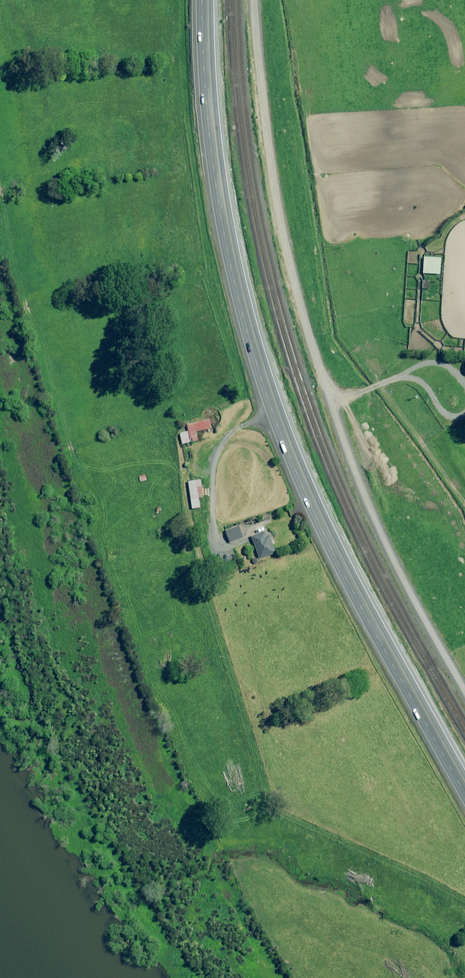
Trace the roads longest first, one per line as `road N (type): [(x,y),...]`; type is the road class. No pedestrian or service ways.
road 1 (secondary): [(464,781),(329,531),(267,378),(221,185),(208,0)]
road 2 (unclassified): [(464,689),(389,553),(313,353),(267,140),(254,0)]

